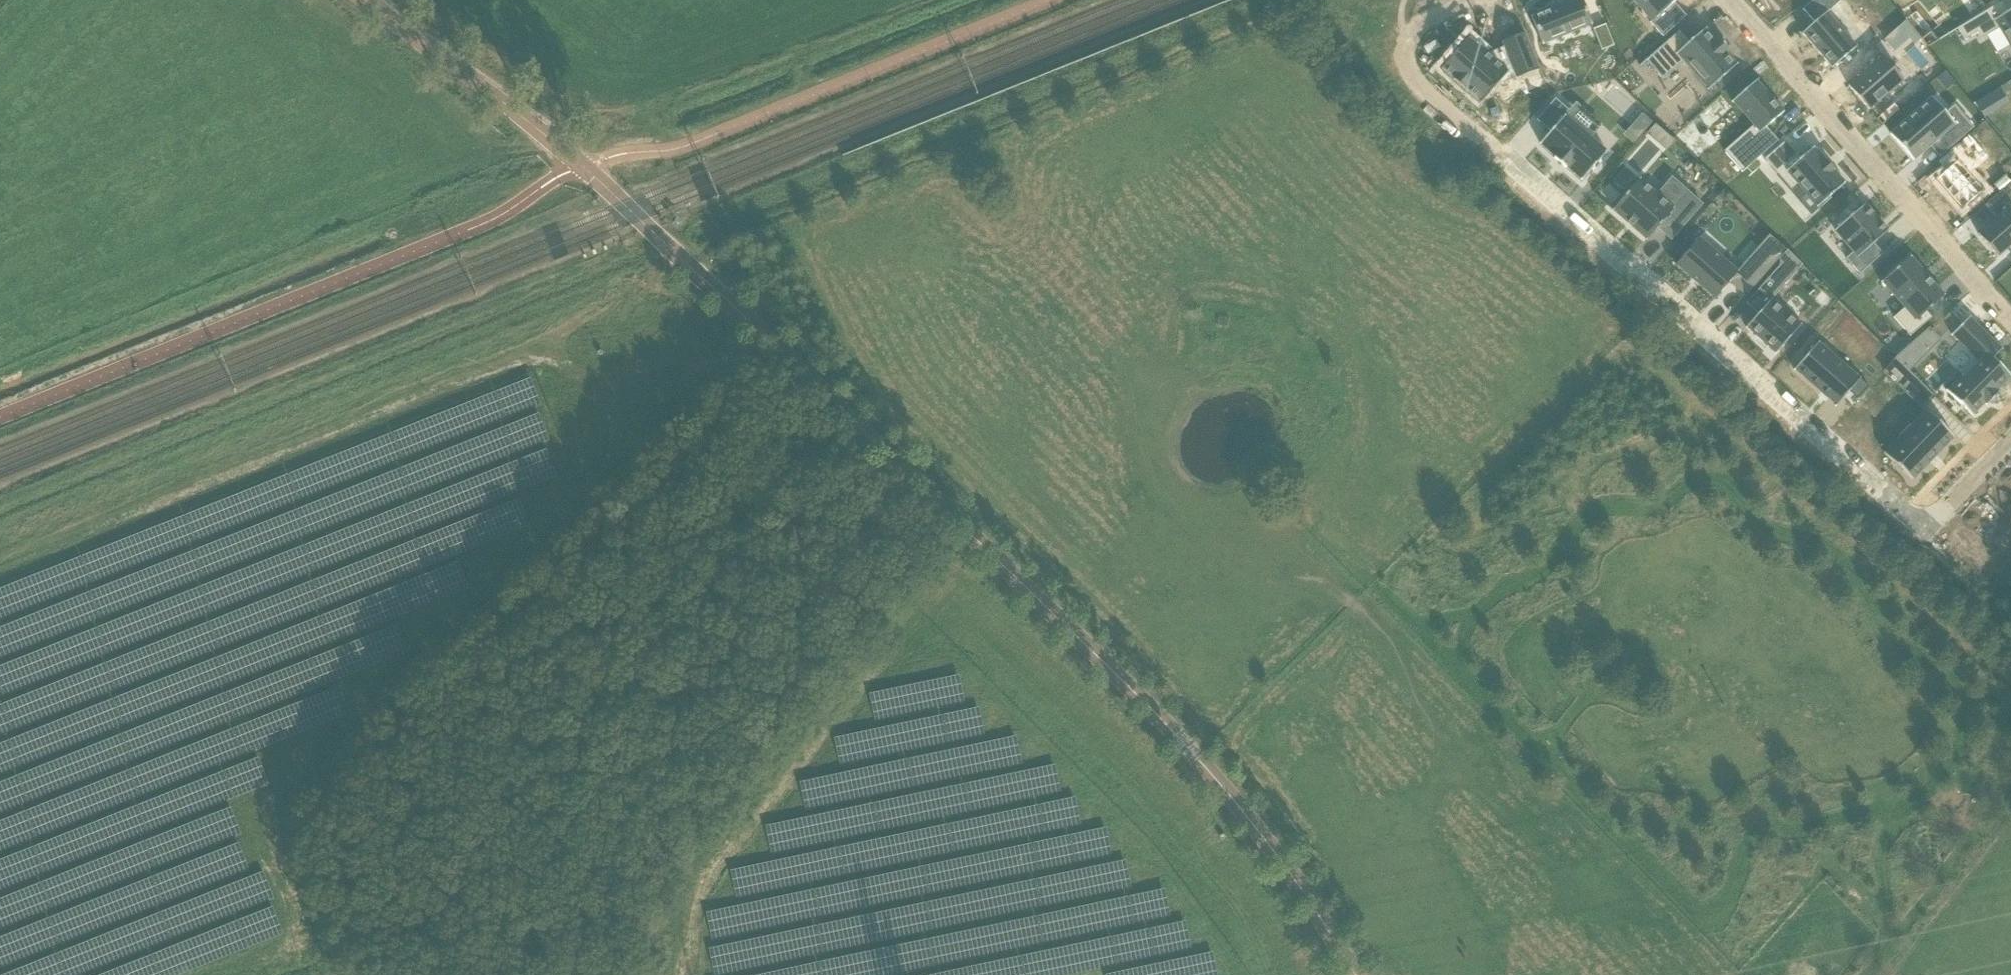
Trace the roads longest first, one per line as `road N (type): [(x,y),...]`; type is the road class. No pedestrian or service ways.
road 1 (unclassified): [(1355,974),(1318,912),(1169,728),(607,188),(368,0)]
road 2 (residential): [(1479,0),(1407,36),(1406,70),(1930,525)]
road 3 (residential): [(1731,0),(2010,319)]

